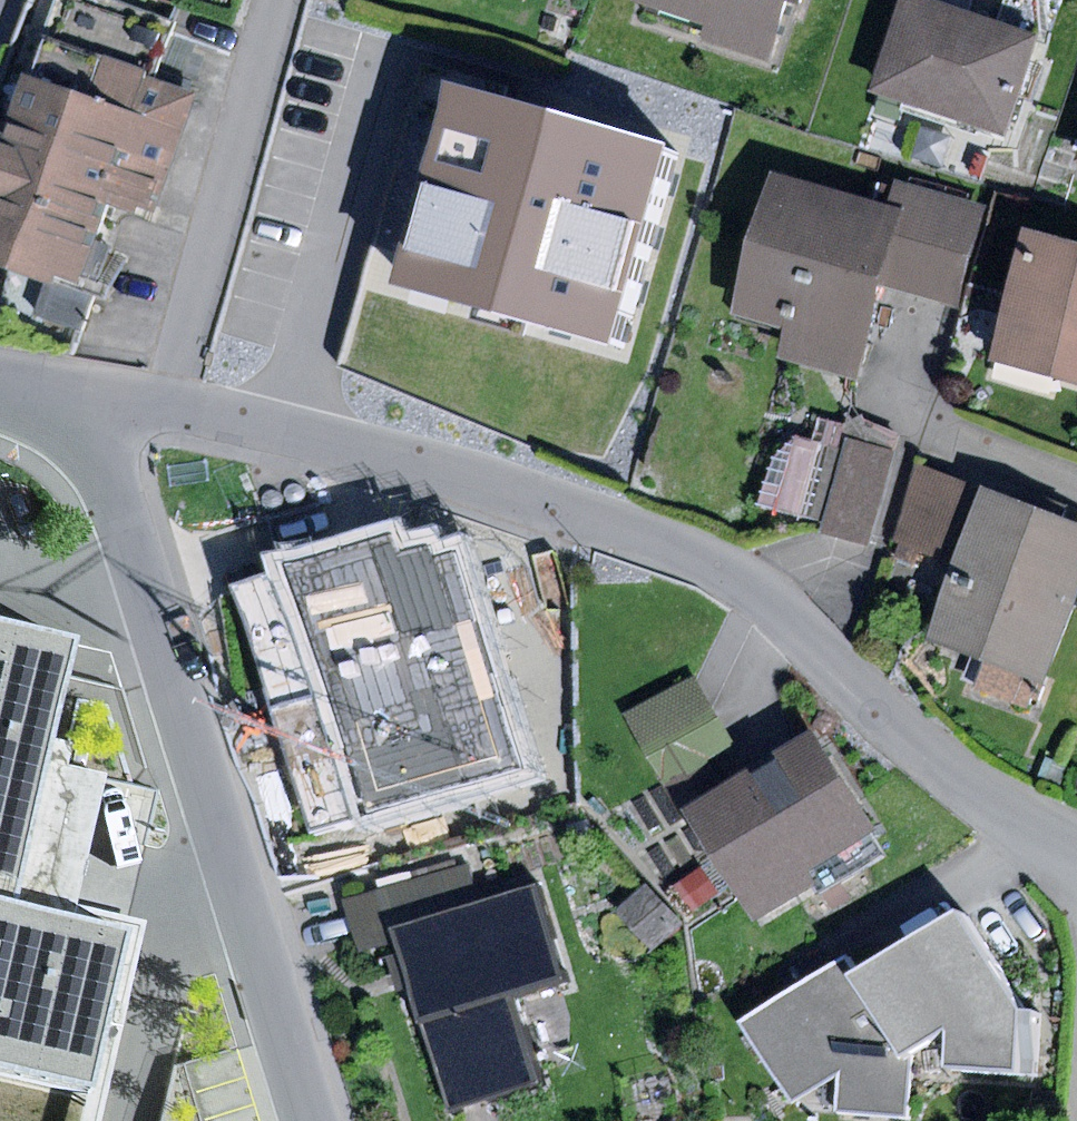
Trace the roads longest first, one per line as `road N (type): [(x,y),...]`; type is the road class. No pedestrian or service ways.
road 1 (residential): [(170,407),(436,467),(631,528),(740,573),(786,607),(931,756),(1076,850)]
road 2 (residential): [(312,1120),(121,483),(79,424)]
road 3 (residential): [(170,407),(271,44),(290,0)]

